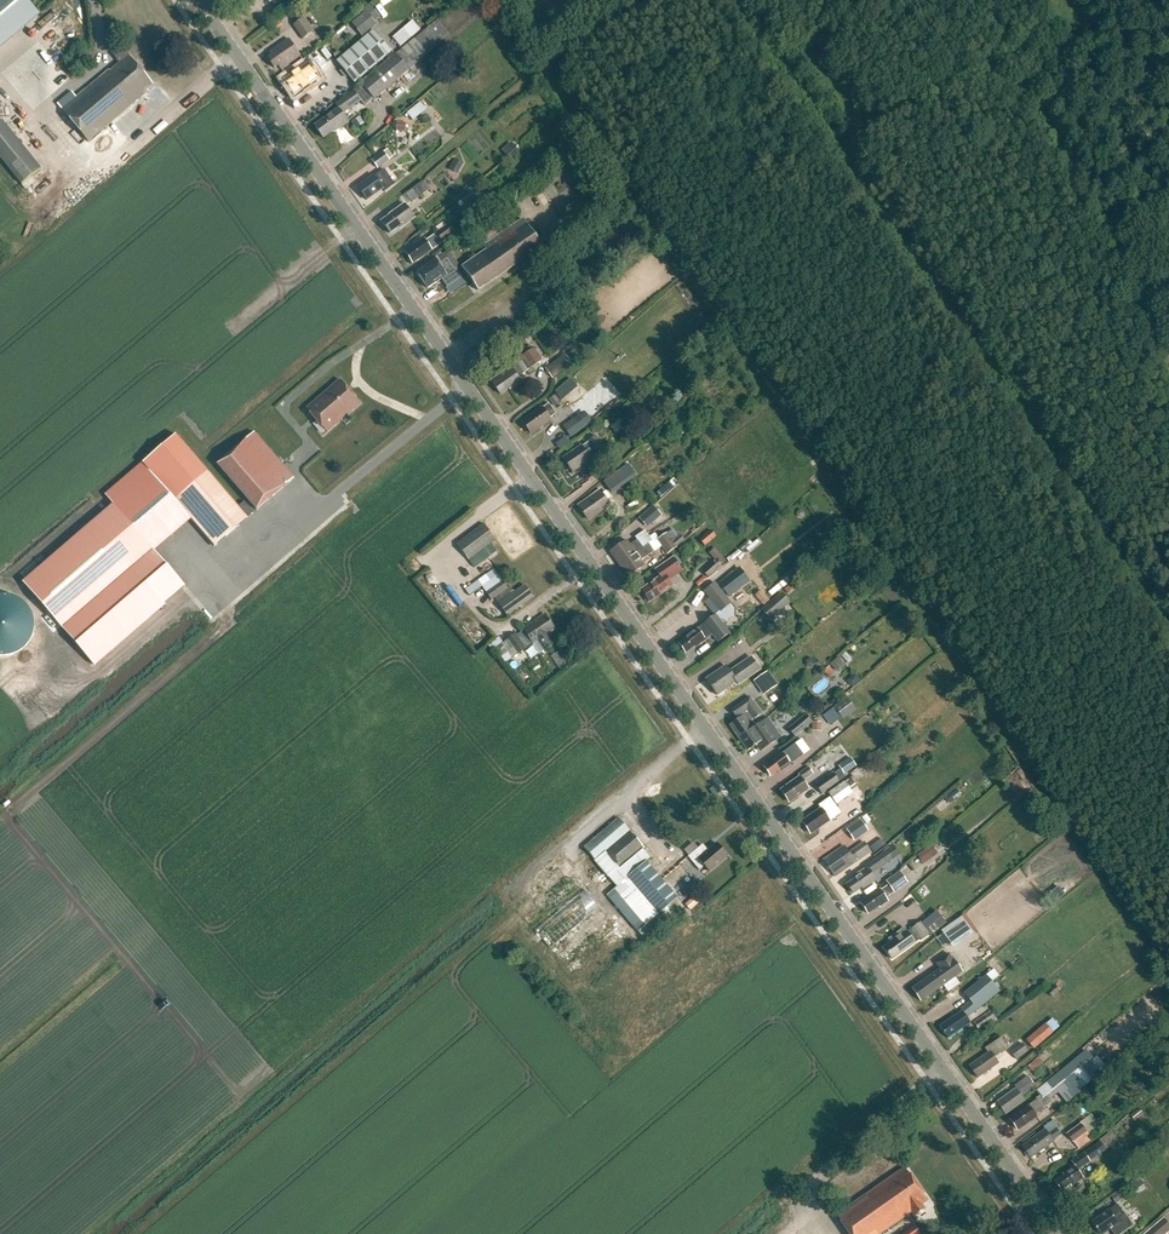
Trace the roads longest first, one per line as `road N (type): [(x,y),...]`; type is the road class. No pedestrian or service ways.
road 1 (tertiary): [(1057,1233),(199,0)]

